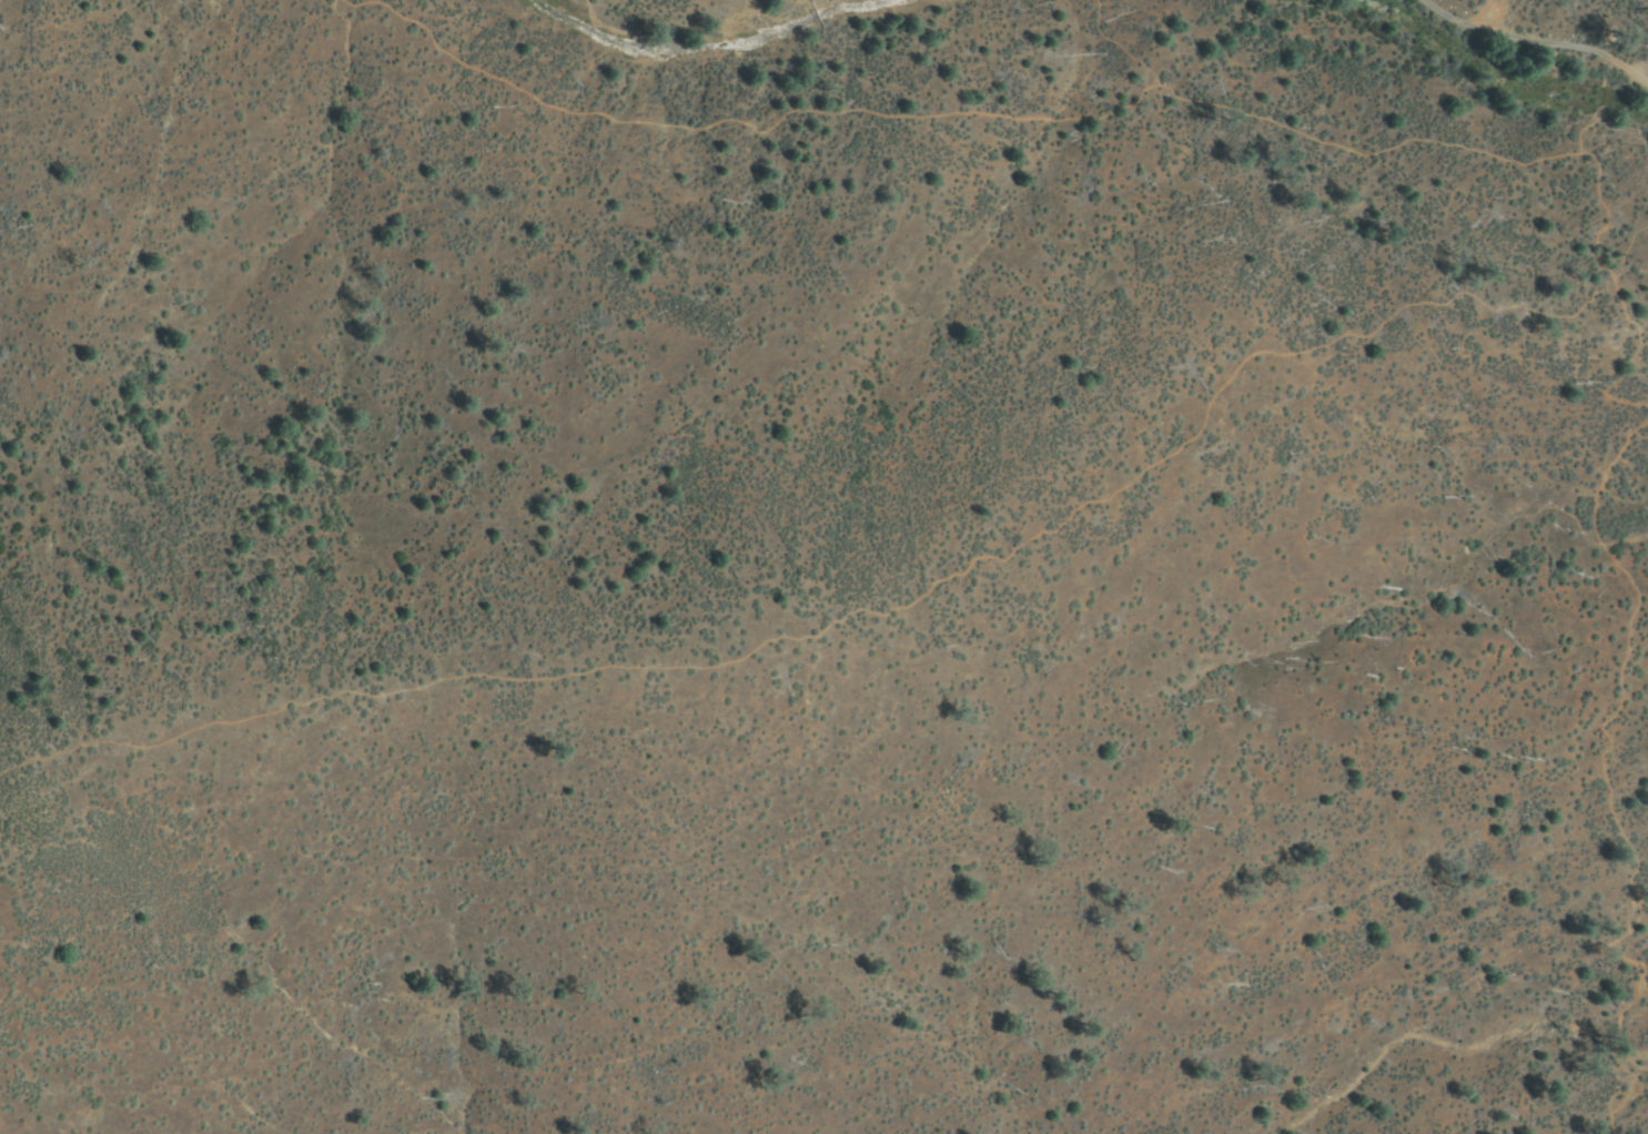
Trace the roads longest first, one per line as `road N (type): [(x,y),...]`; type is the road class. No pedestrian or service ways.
road 1 (track): [(1647,82),(1597,53),(1470,28),(1422,0)]

